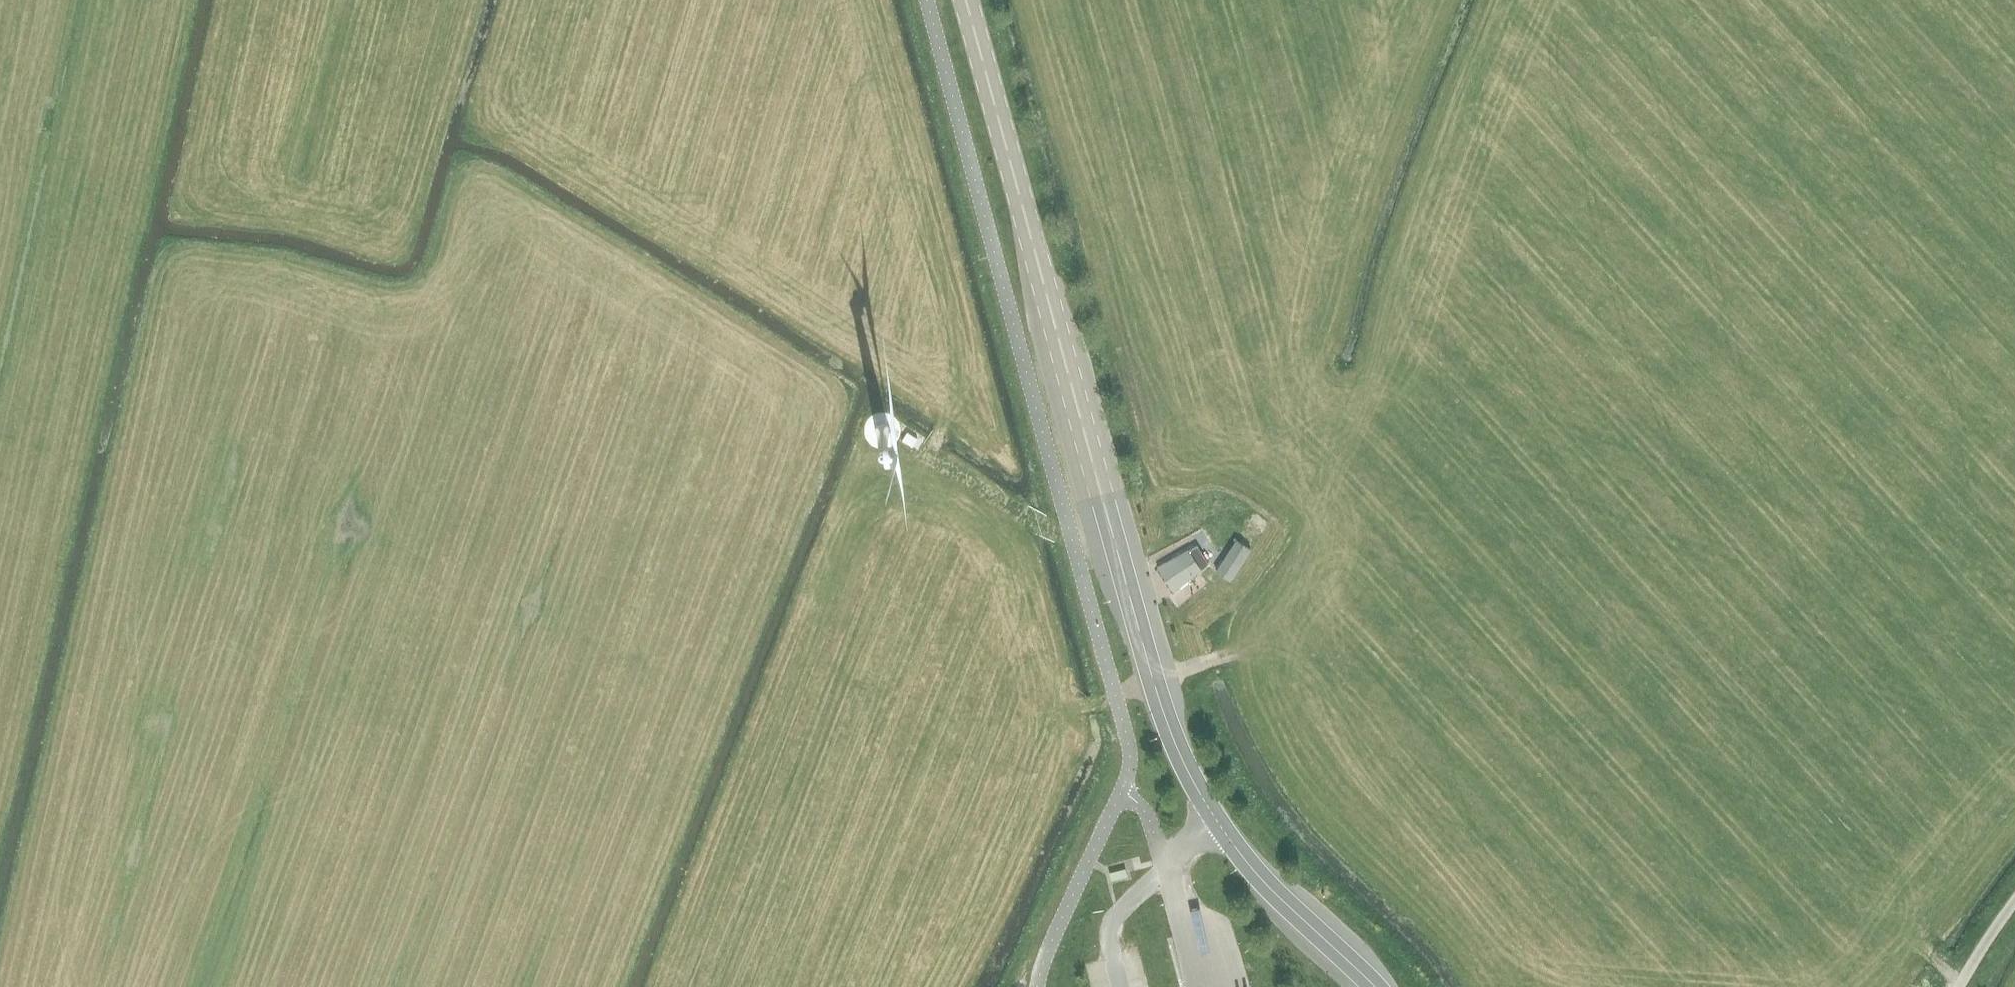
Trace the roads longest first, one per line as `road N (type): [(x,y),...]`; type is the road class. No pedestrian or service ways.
road 1 (secondary): [(1376,986),(1259,876),(1176,744),(966,0)]

